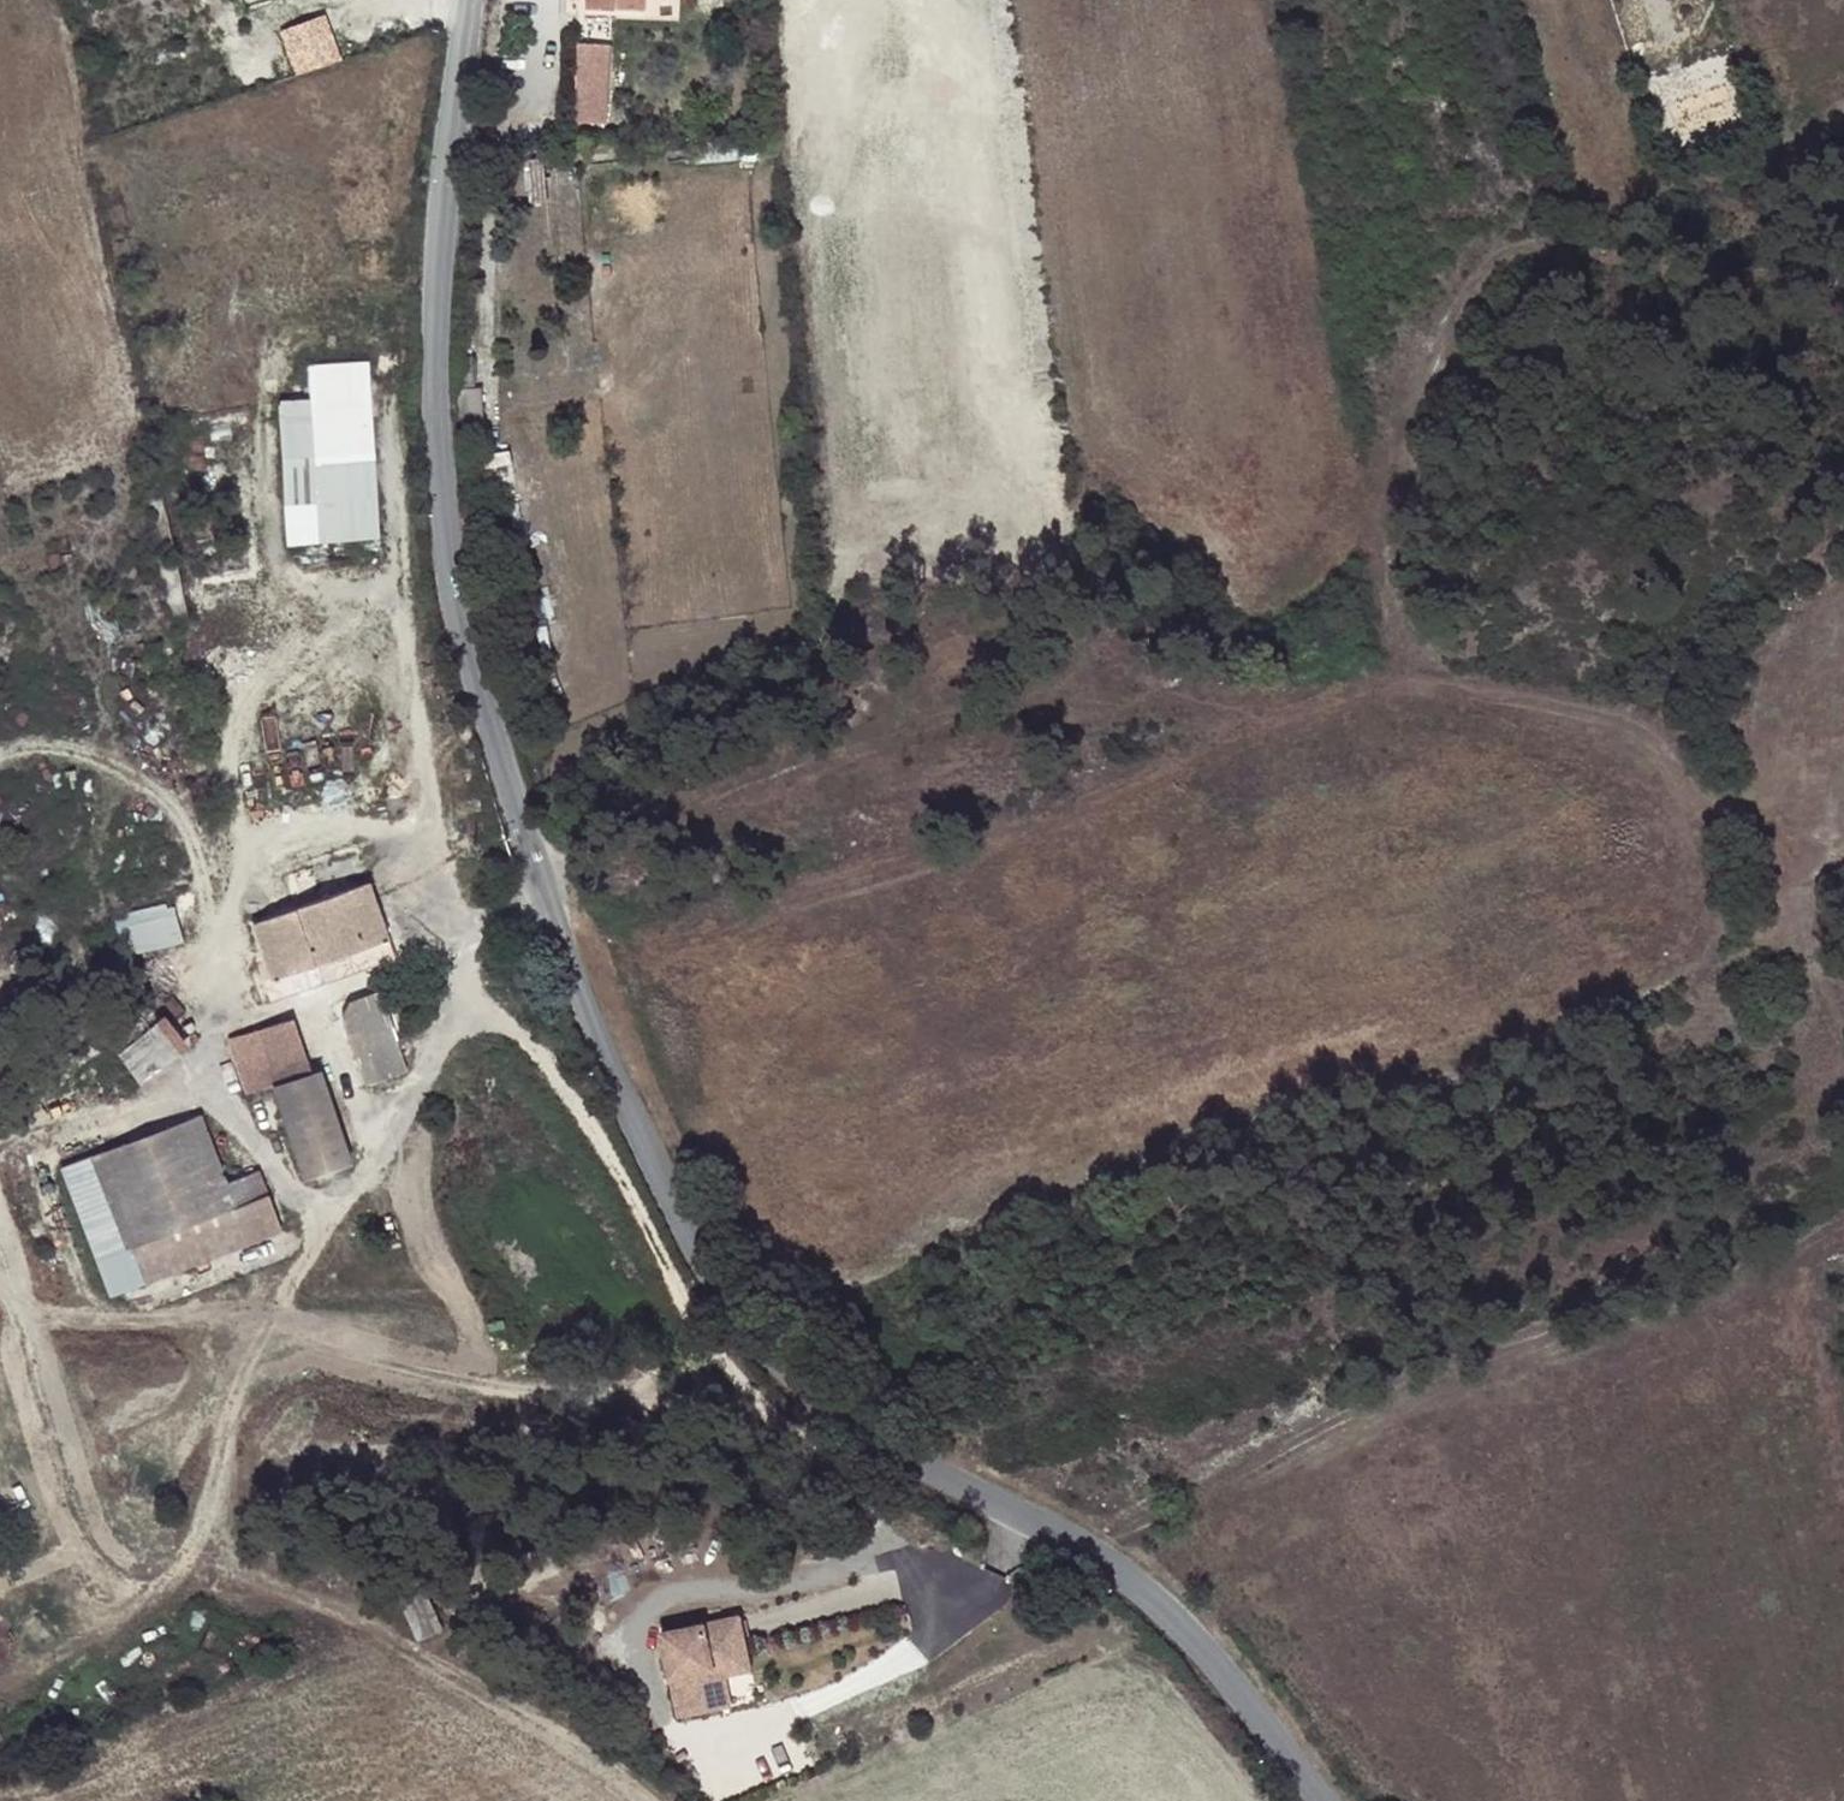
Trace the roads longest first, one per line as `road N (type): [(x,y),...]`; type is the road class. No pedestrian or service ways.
road 1 (unclassified): [(1321,1800),(1135,1580),(1008,1490),(792,1375),(661,1188),(520,803),(444,544),(439,167),(467,0)]

